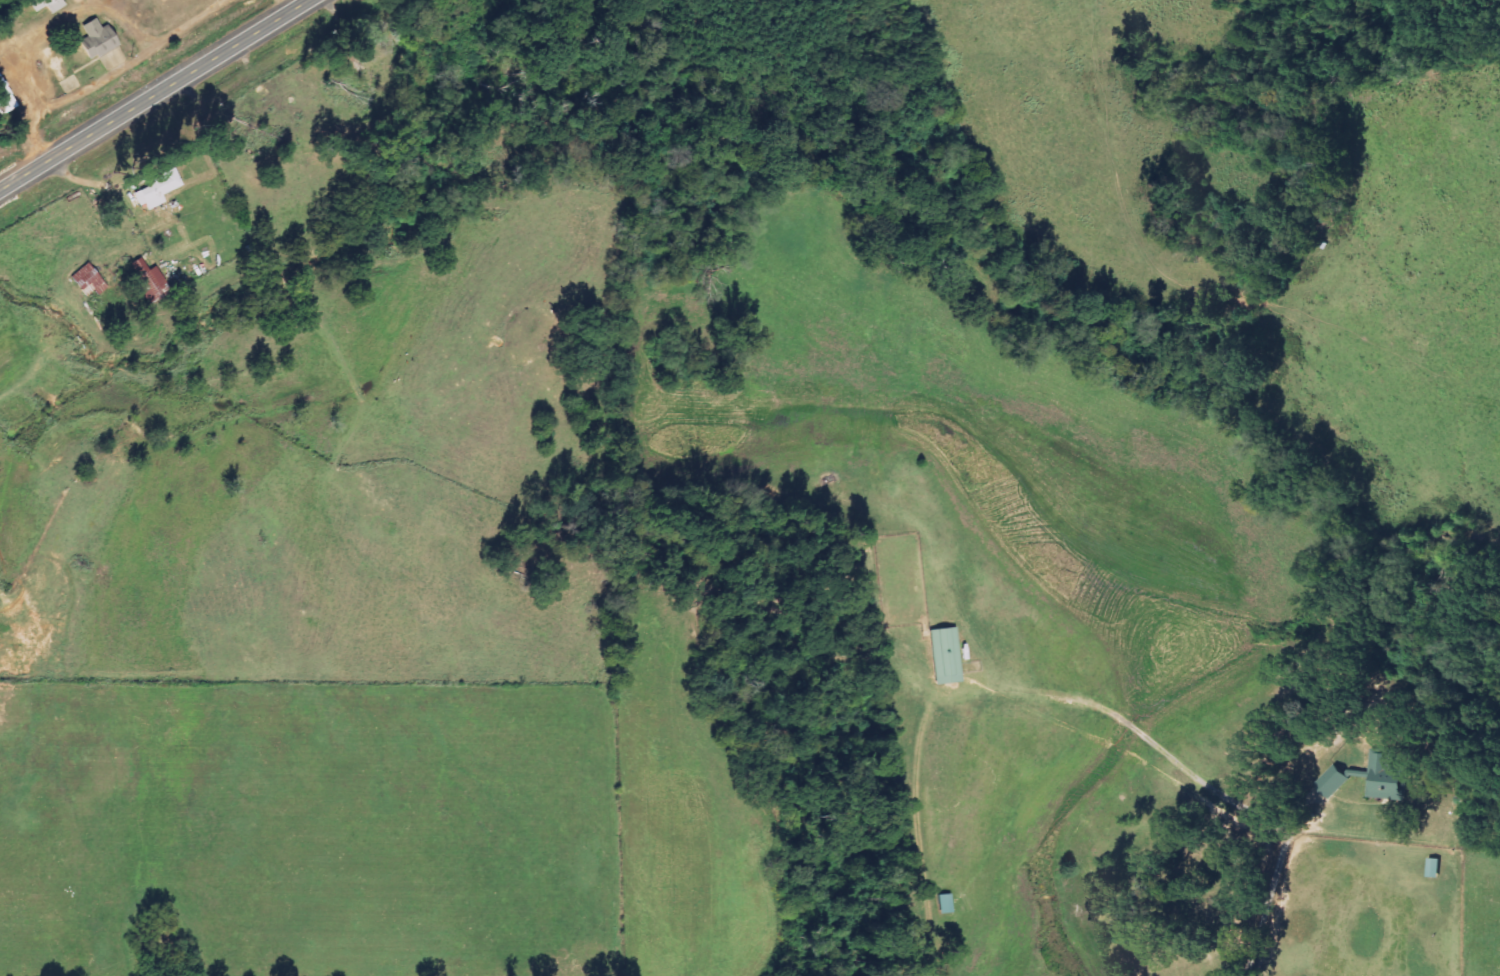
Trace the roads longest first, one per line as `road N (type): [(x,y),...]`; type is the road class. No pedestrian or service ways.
road 1 (trunk): [(0,185),(300,0)]

